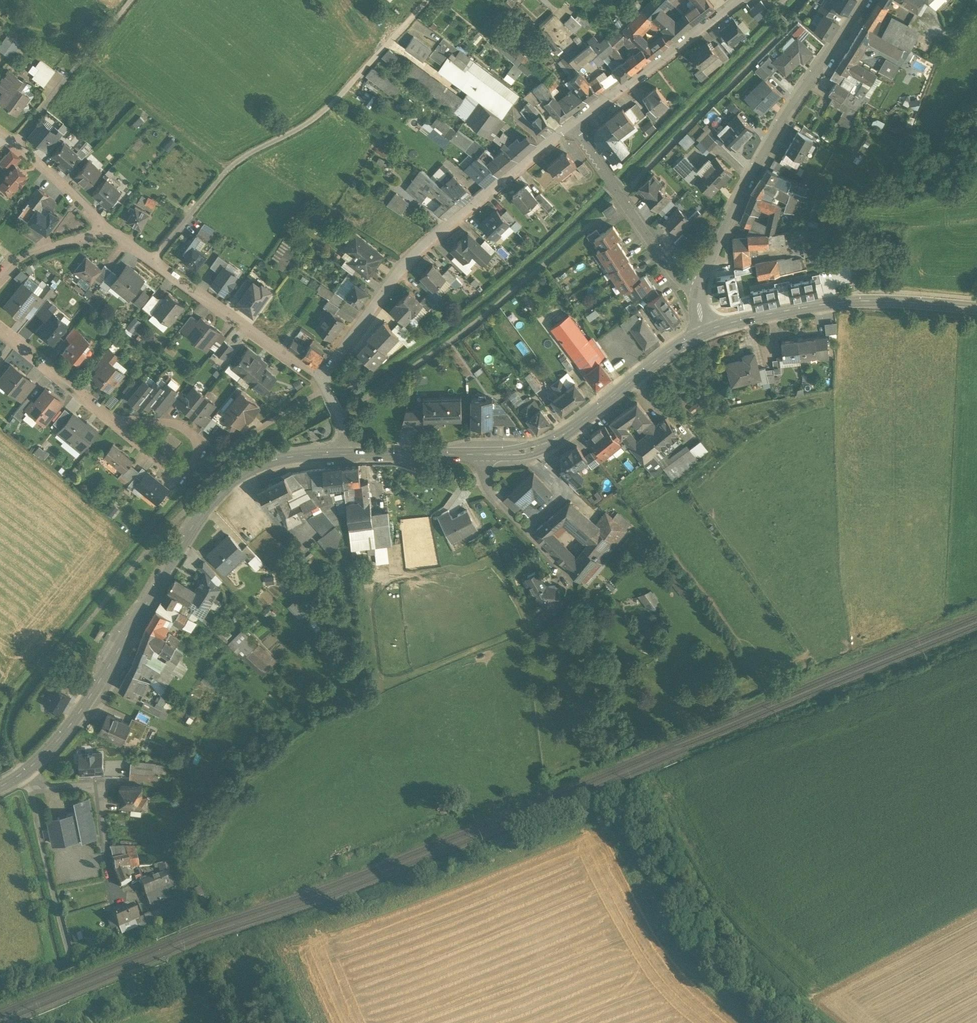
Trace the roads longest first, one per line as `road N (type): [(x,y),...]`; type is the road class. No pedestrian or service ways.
road 1 (track): [(188,921),(190,847),(263,768),(340,716),(544,633)]
road 2 (secondary): [(29,769),(94,696),(215,495),(265,466),(349,457)]
road 3 (track): [(630,209),(597,222),(466,332),(340,416)]
road 4 (residential): [(325,378),(407,261),(570,124)]
road 5 (residential): [(700,290),(783,118),(865,0)]
road 6 (track): [(190,214),(228,172),(325,114),(432,0)]
road 7 (secondary): [(705,332),(858,303),(976,311)]
road 8 (secondary): [(476,455),(555,442),(676,346),(705,332)]
road 9 (residential): [(476,455),(498,504),(574,592),(569,611),(544,633)]
road 10 (unclassified): [(570,124),(669,274),(700,290)]
road 11 (residential): [(570,124),(739,0)]
road 12 (residential): [(325,378),(153,259)]
road 13 (residential): [(29,769),(42,787),(95,784),(120,906)]
road 14 (track): [(84,58),(228,172)]
road 15 (residential): [(114,427),(0,334)]
road 16 (residential): [(114,427),(118,419),(175,422),(201,451),(179,476)]
road 17 (track): [(830,1022),(738,932)]
road 18 (secondary): [(349,457),(476,455)]

